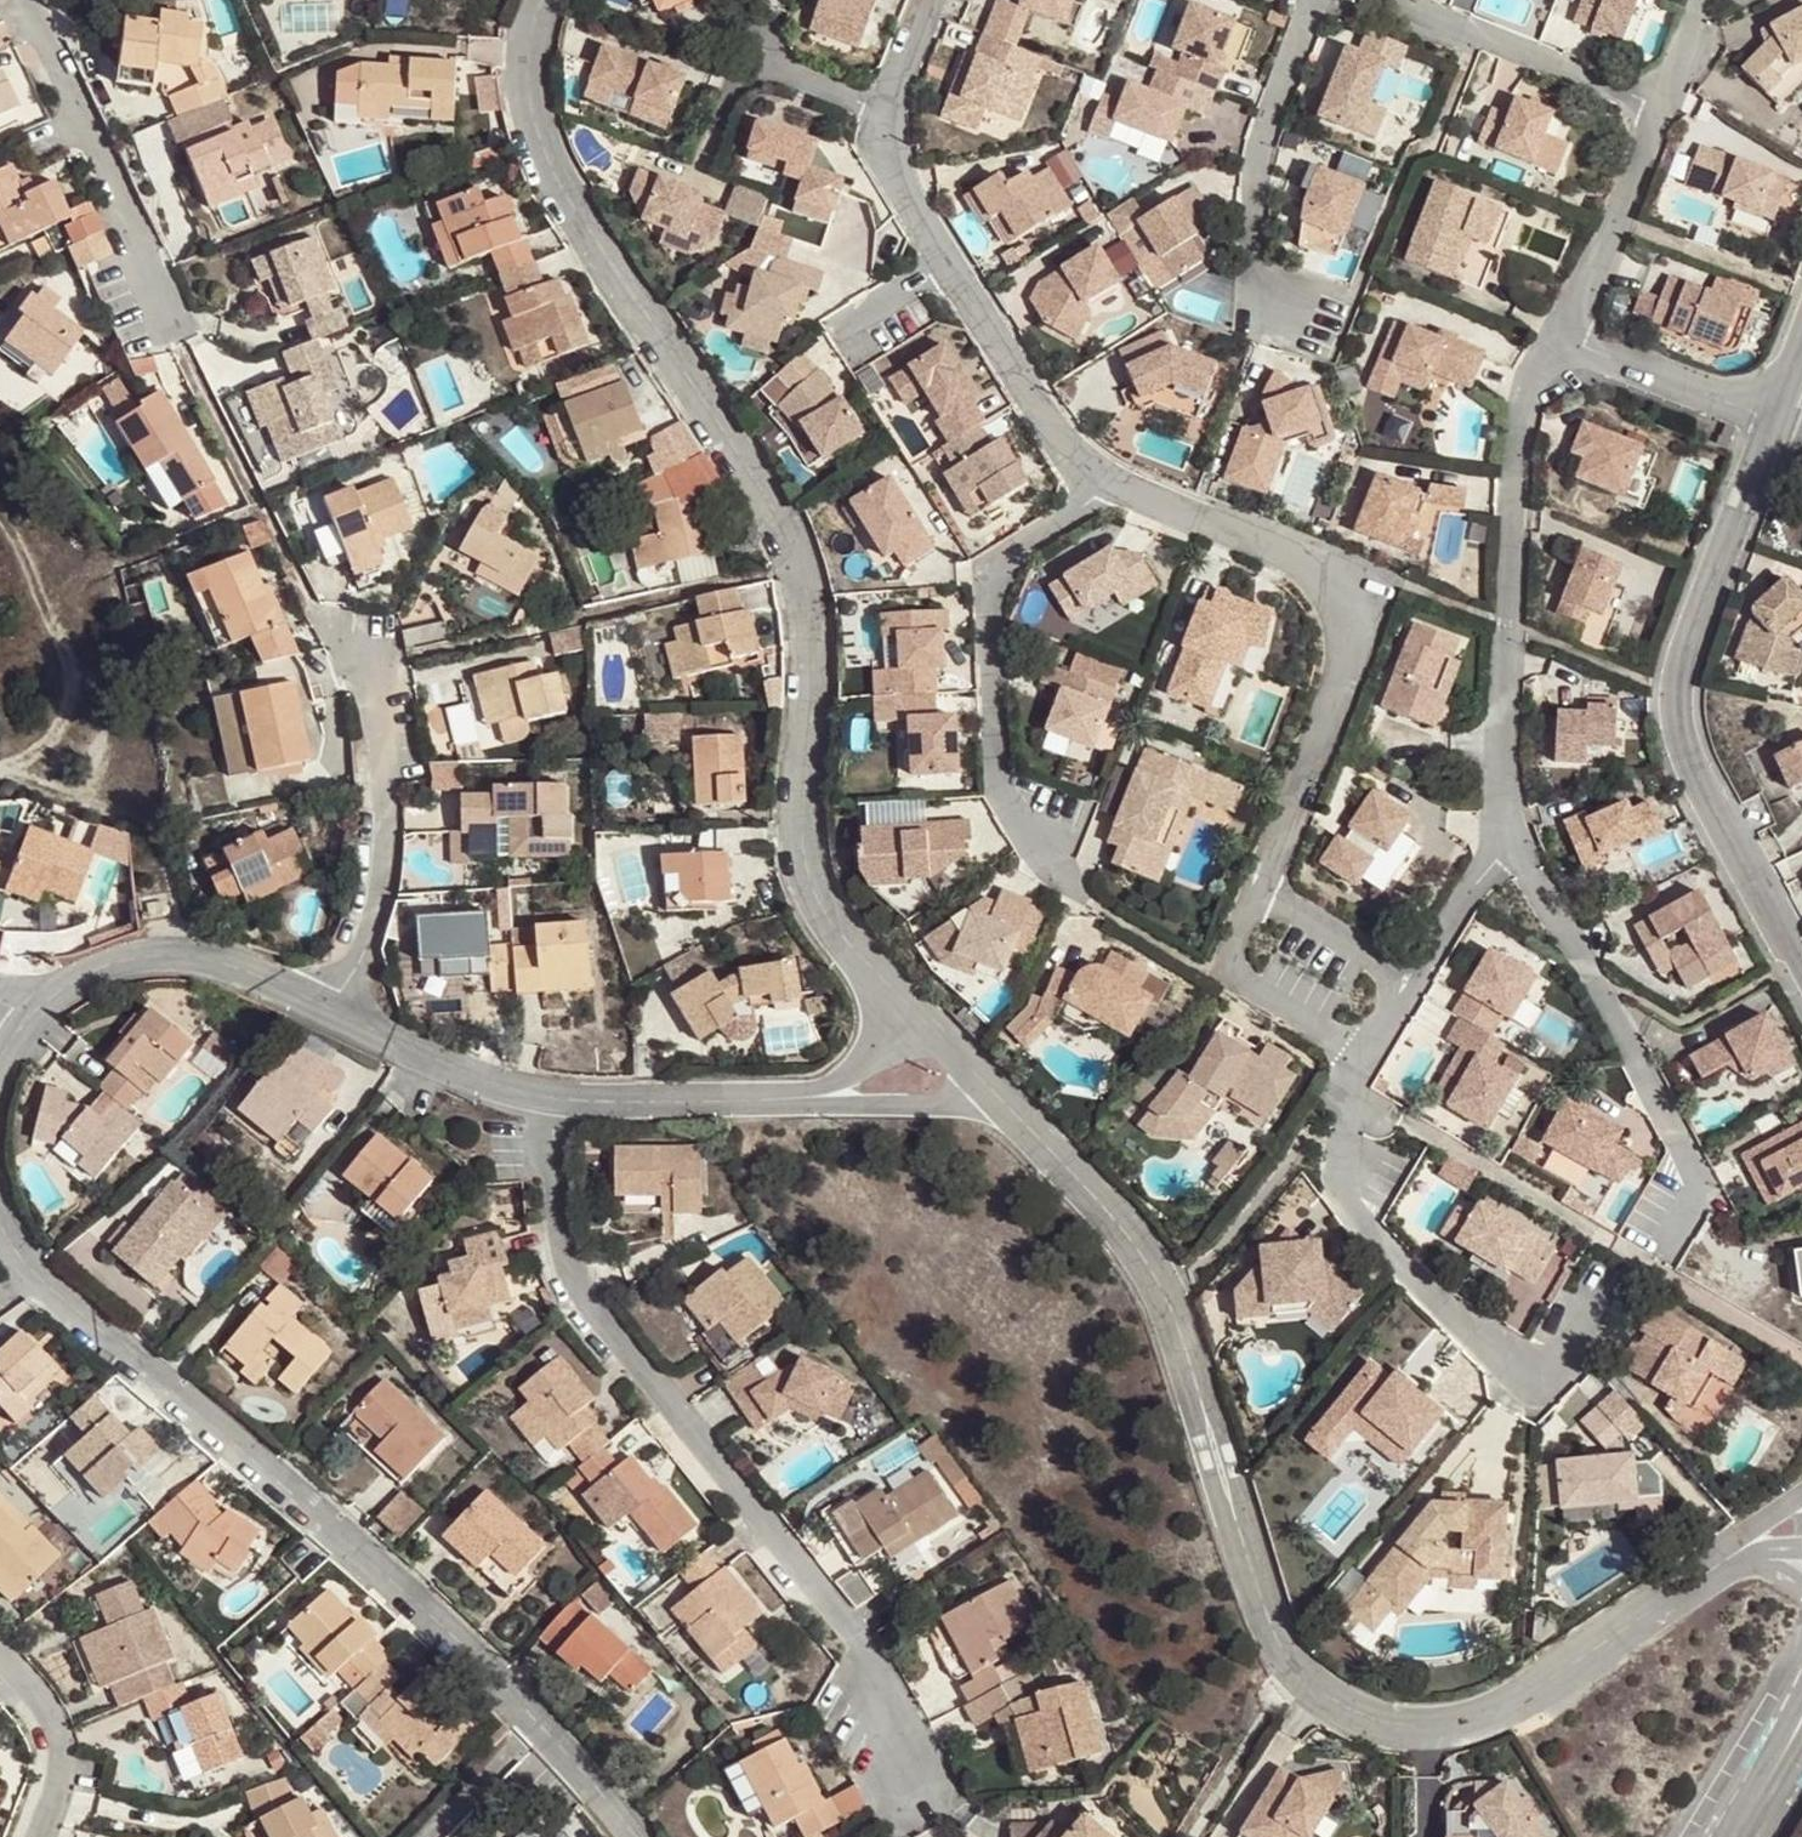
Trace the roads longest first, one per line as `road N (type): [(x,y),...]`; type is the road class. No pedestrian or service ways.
road 1 (residential): [(1698,1577),(1523,1696),(1439,1733),(1359,1729),(1298,1686),(1256,1614),(1165,1310),(1121,1237),(988,1098)]
road 2 (residential): [(900,1014),(826,929),(794,869),(802,595),(766,510),(536,155),(520,66),(536,0)]
road 3 (residential): [(569,1100),(559,1262),(845,1638),(937,1793)]
road 4 (residential): [(539,1724),(338,1534),(27,1261),(0,1210)]
road 5 (residential): [(1801,973),(1690,765),(1671,700),(1776,409)]
road 6 (residential): [(1088,491),(1361,596),(1252,892)]
road 7 (residential): [(1369,1057),(1357,1090),(1345,1198),(1511,1365),(1538,1378),(1567,1367),(1623,1286)]
road 8 (residential): [(1560,339),(1530,389),(1517,468),(1504,769),(1519,841)]
road 9 (residential): [(1519,841),(1698,1168),(1696,1193),(1666,1248)]
road 10 (residential): [(329,1010),(366,950),(388,838),(380,733),(336,605)]
road 11 (residential): [(1088,491),(989,573),(998,792),(1042,833)]
road 12 (residential): [(1313,0),(1255,151),(1250,311),(1330,341)]
road 13 (residential): [(28,0),(181,343)]
road 14 (residential): [(1661,106),(1472,34),(1435,35),(1348,0)]
road 15 (residential): [(23,1009),(104,964),(189,950),(329,1010)]
road 16 (residential): [(569,1100),(840,1096)]
road 17 (residential): [(954,259),(1088,491)]
road 18 (residential): [(329,1010),(401,1050),(569,1100)]
road 19 (residential): [(1661,106),(1585,300),(1560,339)]
road 20 (residential): [(1252,892),(1227,967),(1369,1057)]
road 21 (residential): [(1776,409),(1756,412),(1560,339)]
road 22 (residential): [(26,1836),(51,1783),(40,1711),(0,1667)]
road 23 (residential): [(1413,985),(1252,892)]
road 24 (residential): [(1519,841),(1483,873),(1413,985)]
road 25 (residential): [(885,106),(877,126),(954,259)]
road 26 (residential): [(539,1724),(426,1836)]
road 27 (residential): [(840,1096),(988,1098)]
road 28 (residential): [(885,106),(745,60)]
road 29 (residential): [(628,1836),(539,1724)]
road 30 (residential): [(954,259),(839,330)]
road 31 (residential): [(1801,1496),(1698,1577)]
road 32 (residential): [(988,1098),(900,1014)]

